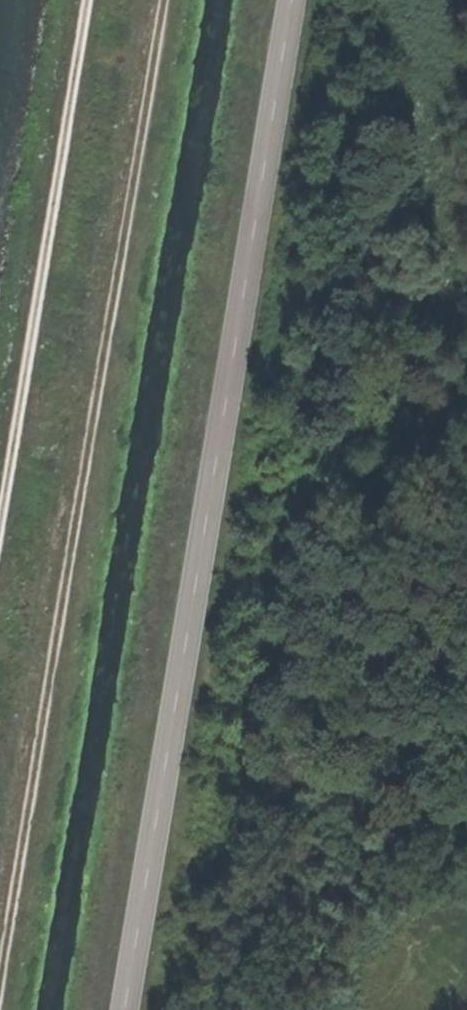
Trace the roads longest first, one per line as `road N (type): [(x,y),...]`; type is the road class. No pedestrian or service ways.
road 1 (tertiary): [(297,0),(127,1009)]
road 2 (track): [(158,0),(0,969)]
road 3 (track): [(82,0),(0,509)]

